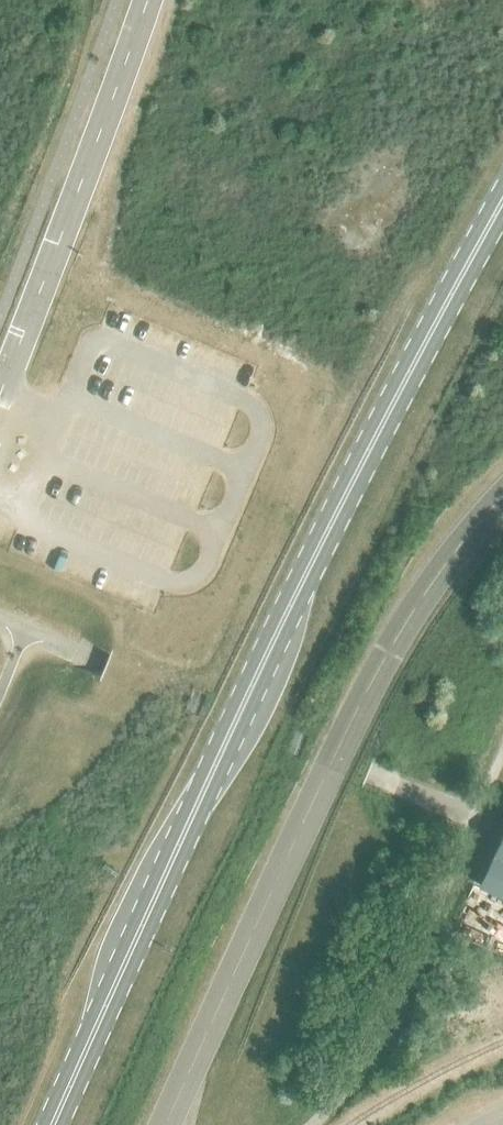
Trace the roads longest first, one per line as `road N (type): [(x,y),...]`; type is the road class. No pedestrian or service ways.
road 1 (primary): [(52,1124),(257,673),(502,201)]
road 2 (tertiary): [(502,495),(421,598),(376,675),(166,1124)]
road 3 (unclassified): [(0,402),(145,0)]

